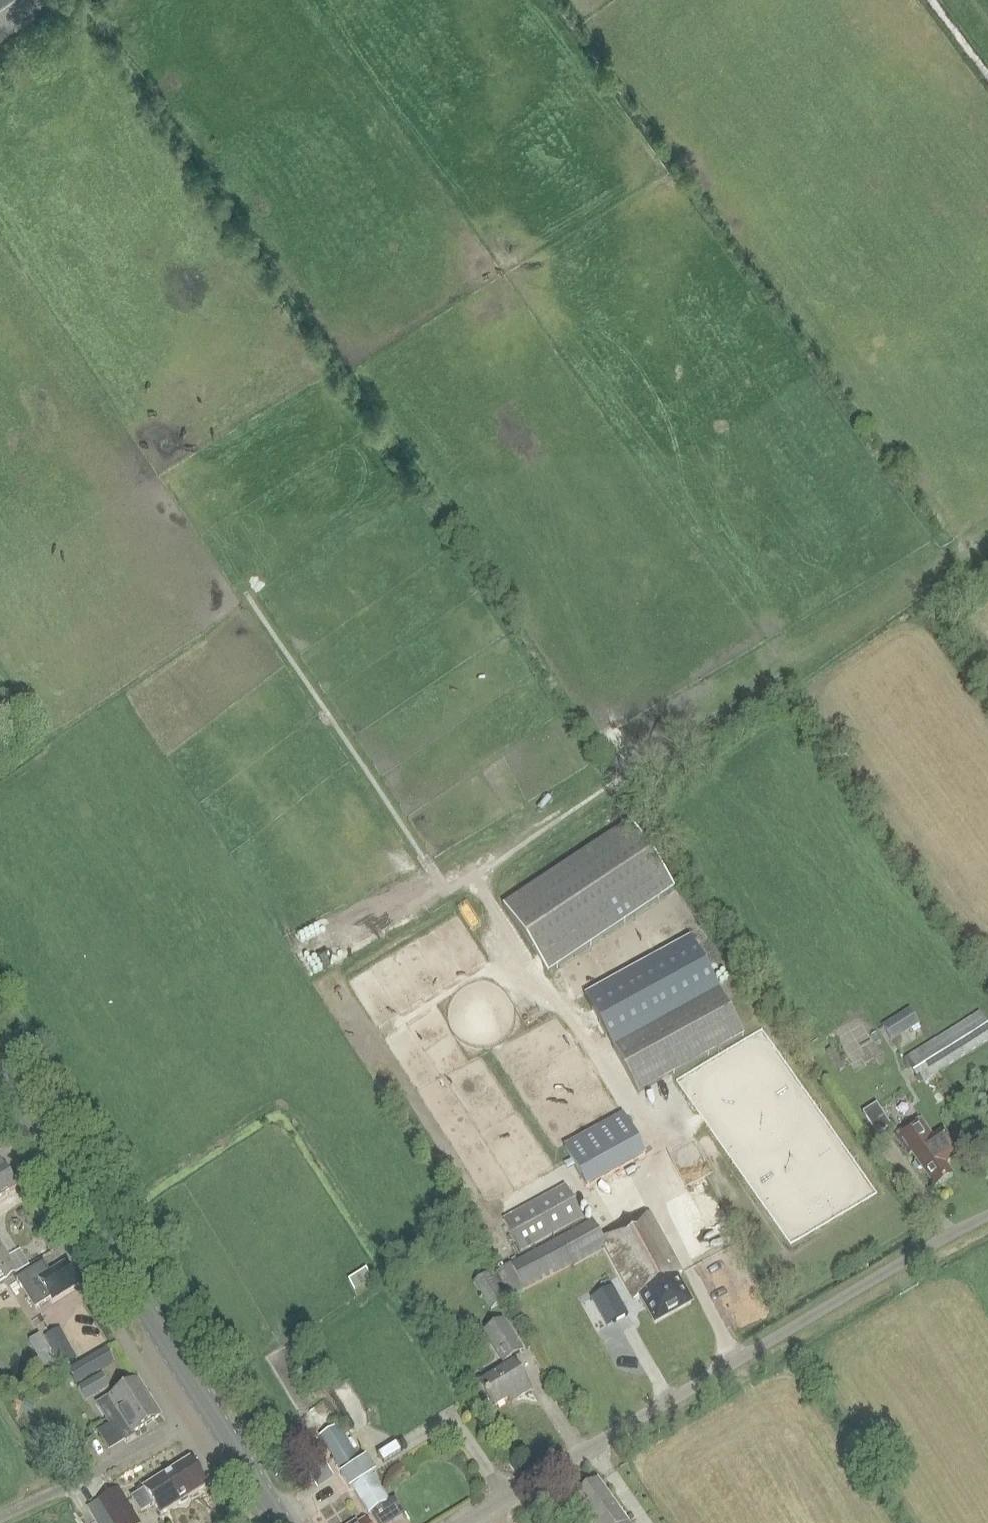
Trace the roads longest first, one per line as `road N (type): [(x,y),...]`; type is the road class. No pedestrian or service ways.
road 1 (unclassified): [(461,1522),(987,1214)]
road 2 (secondary): [(280,1522),(0,1079)]

